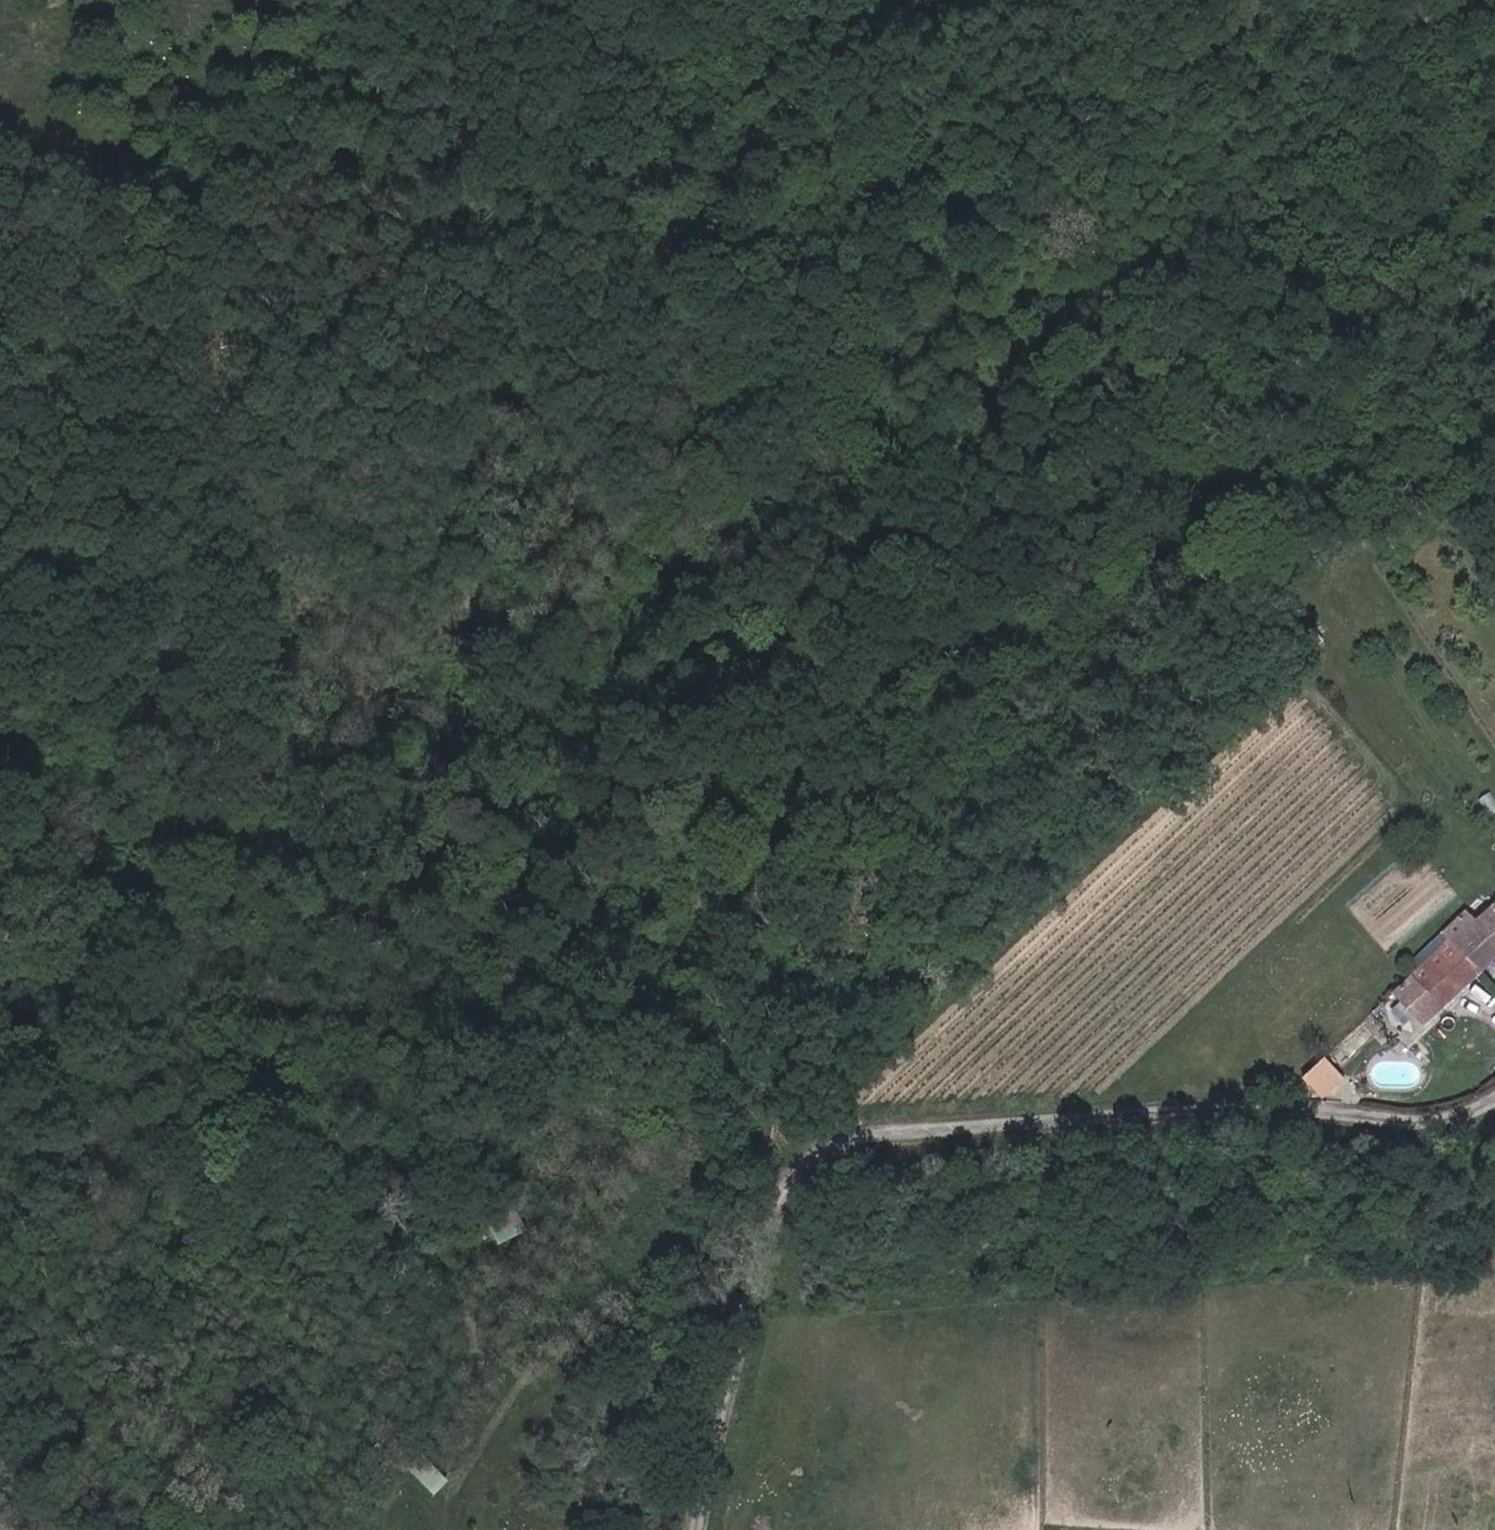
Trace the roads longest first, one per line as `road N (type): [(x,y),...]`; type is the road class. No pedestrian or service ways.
road 1 (unclassified): [(694,1529),(768,1228),(805,1159),(833,1141),(1283,1104),(1424,1122),(1494,1096)]

